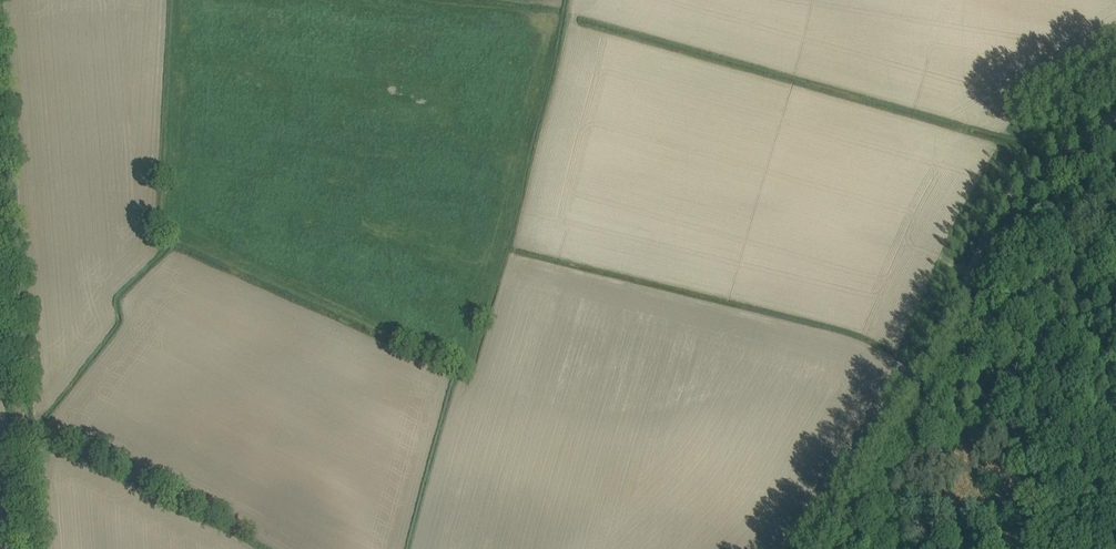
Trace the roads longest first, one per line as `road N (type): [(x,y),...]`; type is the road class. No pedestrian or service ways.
road 1 (unclassified): [(822,548),(957,337),(1001,221),(1028,179),(1115,112)]
road 2 (track): [(0,130),(32,548)]

